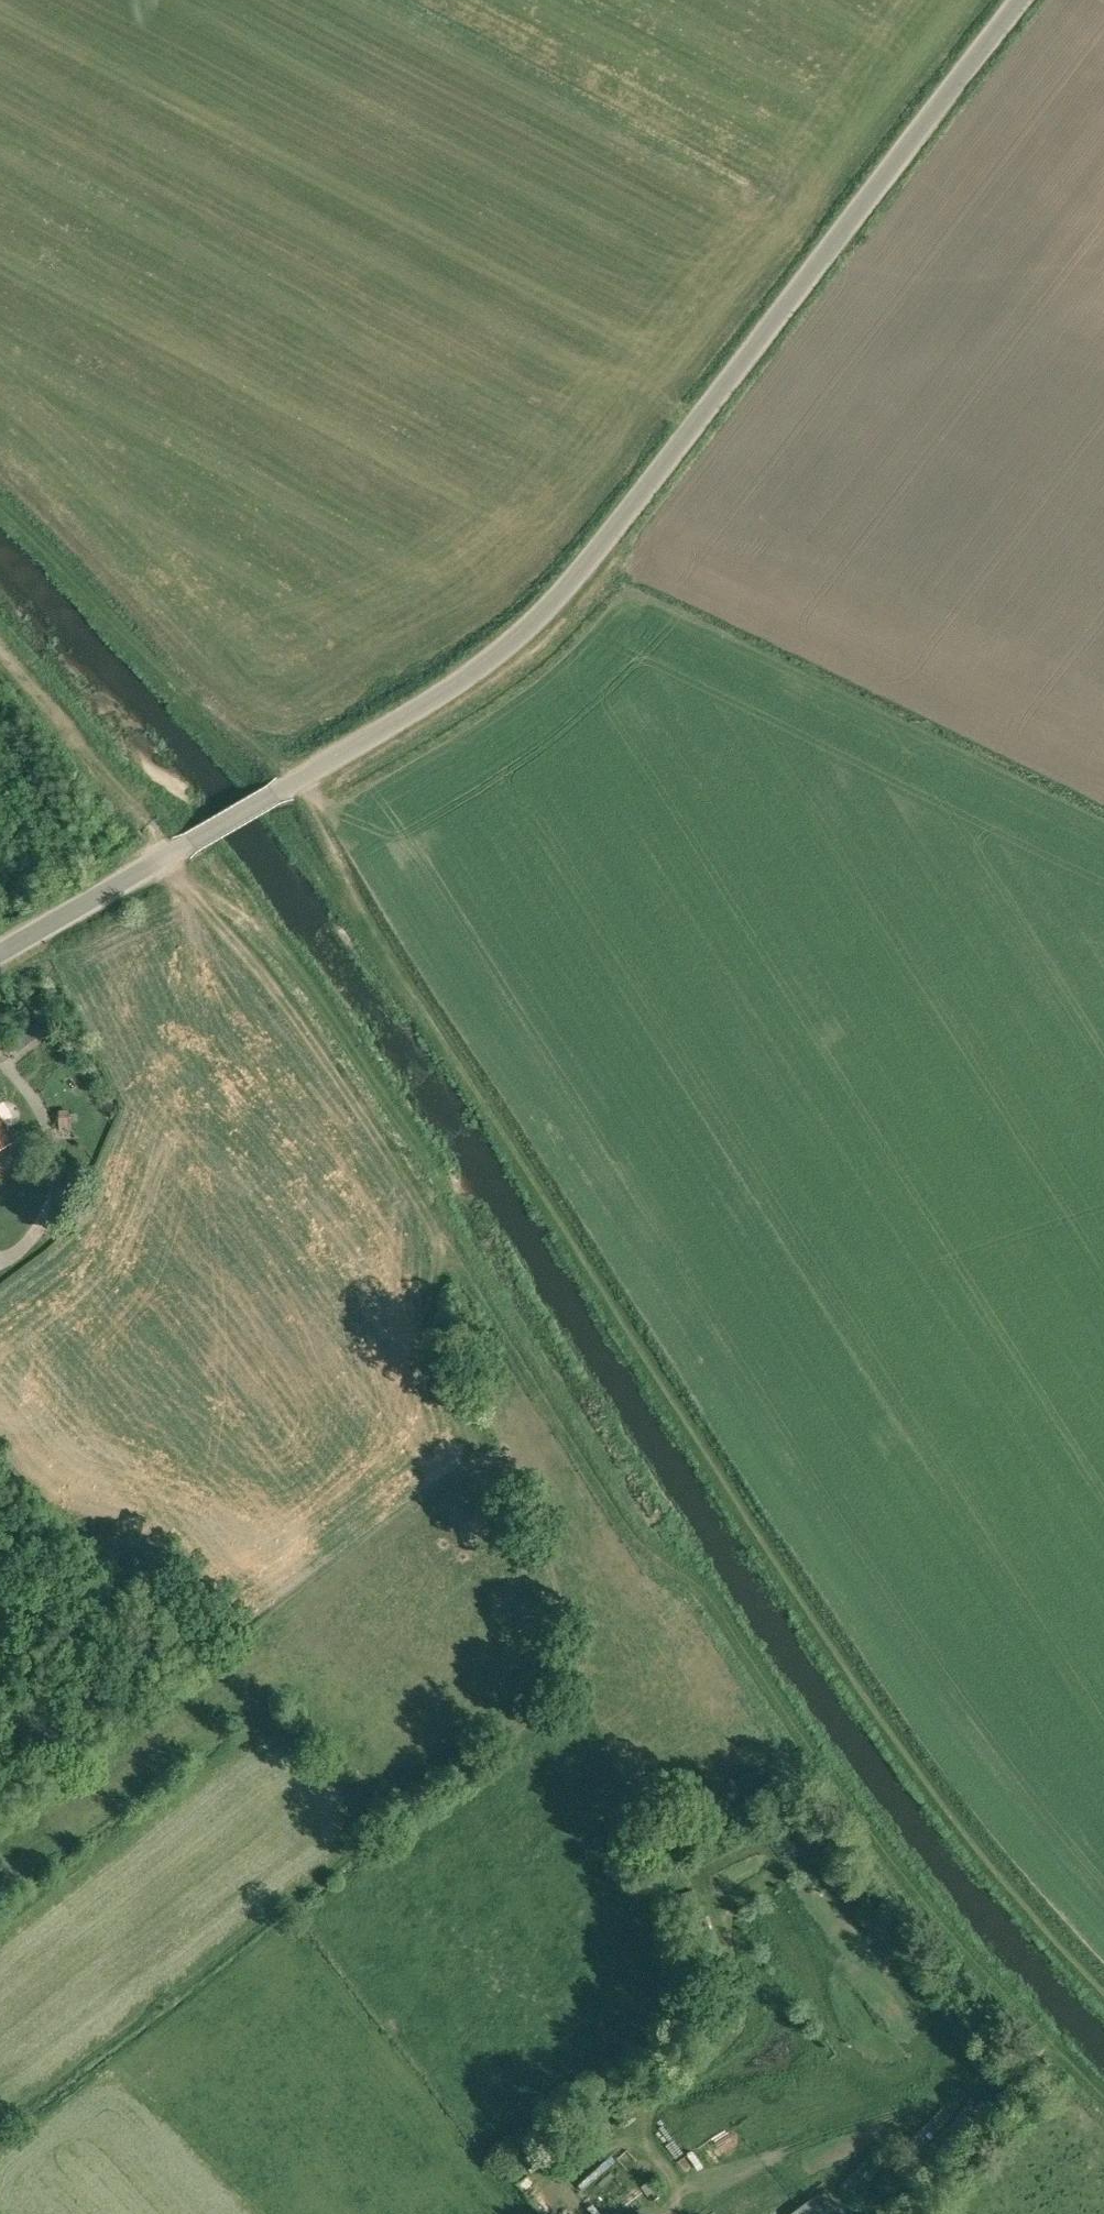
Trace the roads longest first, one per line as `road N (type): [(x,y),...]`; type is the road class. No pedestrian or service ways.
road 1 (track): [(0,489),(294,784),(566,1215),(709,1465),(867,1701),(1000,1875),(1103,1988)]
road 2 (unclassified): [(0,955),(439,699),(538,620),(1022,0)]
road 3 (track): [(172,856),(0,646)]

